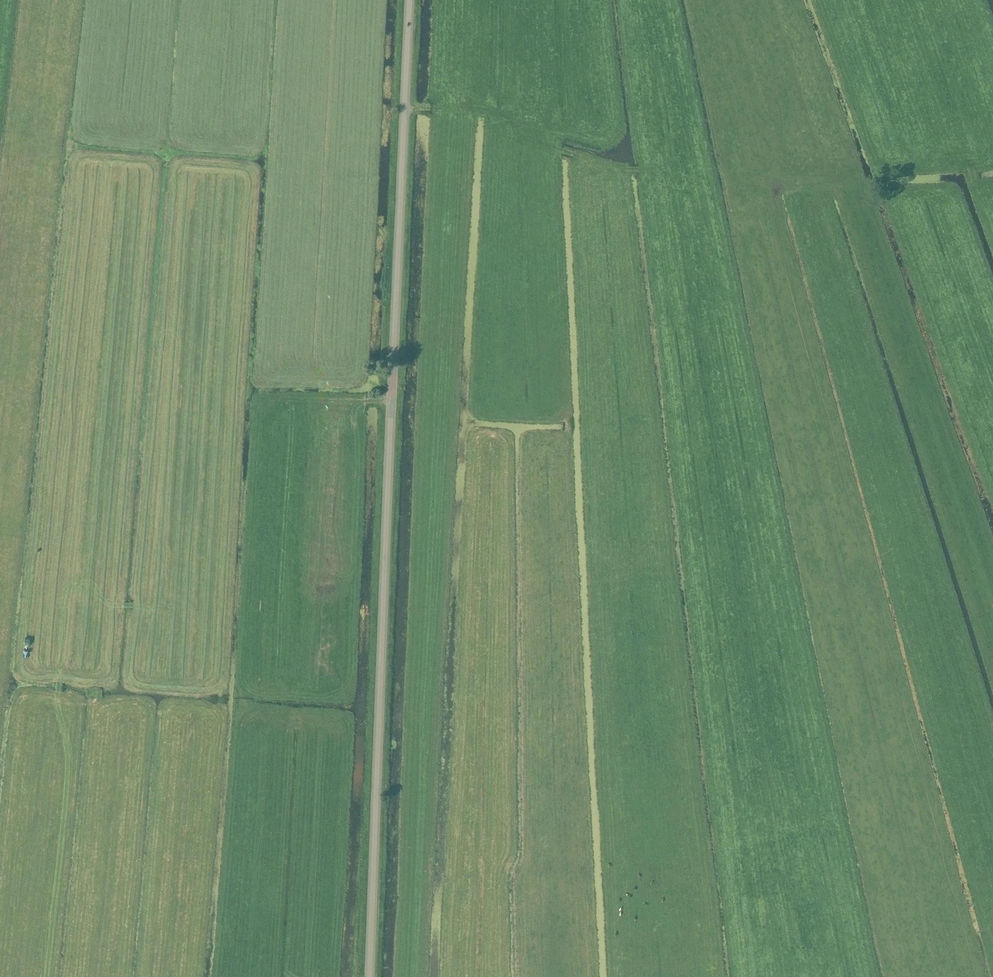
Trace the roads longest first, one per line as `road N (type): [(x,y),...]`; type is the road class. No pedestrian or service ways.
road 1 (tertiary): [(409,0),(369,976)]
road 2 (track): [(876,162),(820,0)]

